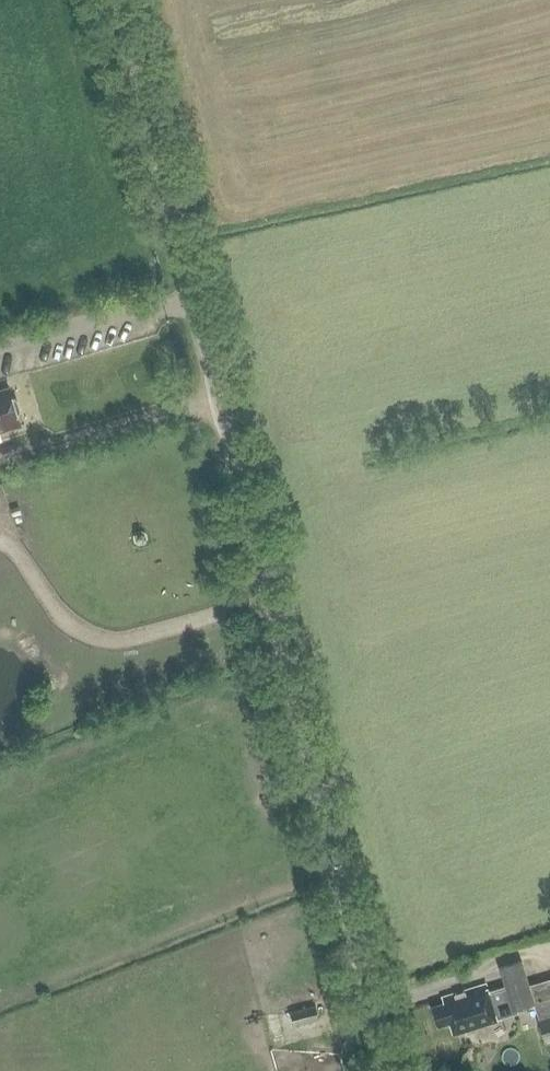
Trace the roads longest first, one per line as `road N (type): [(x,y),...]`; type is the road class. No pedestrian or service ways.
road 1 (unclassified): [(391,1070),(124,0)]
road 2 (track): [(273,597),(133,639),(105,639),(51,604),(0,540)]
road 3 (track): [(224,401),(0,461)]

